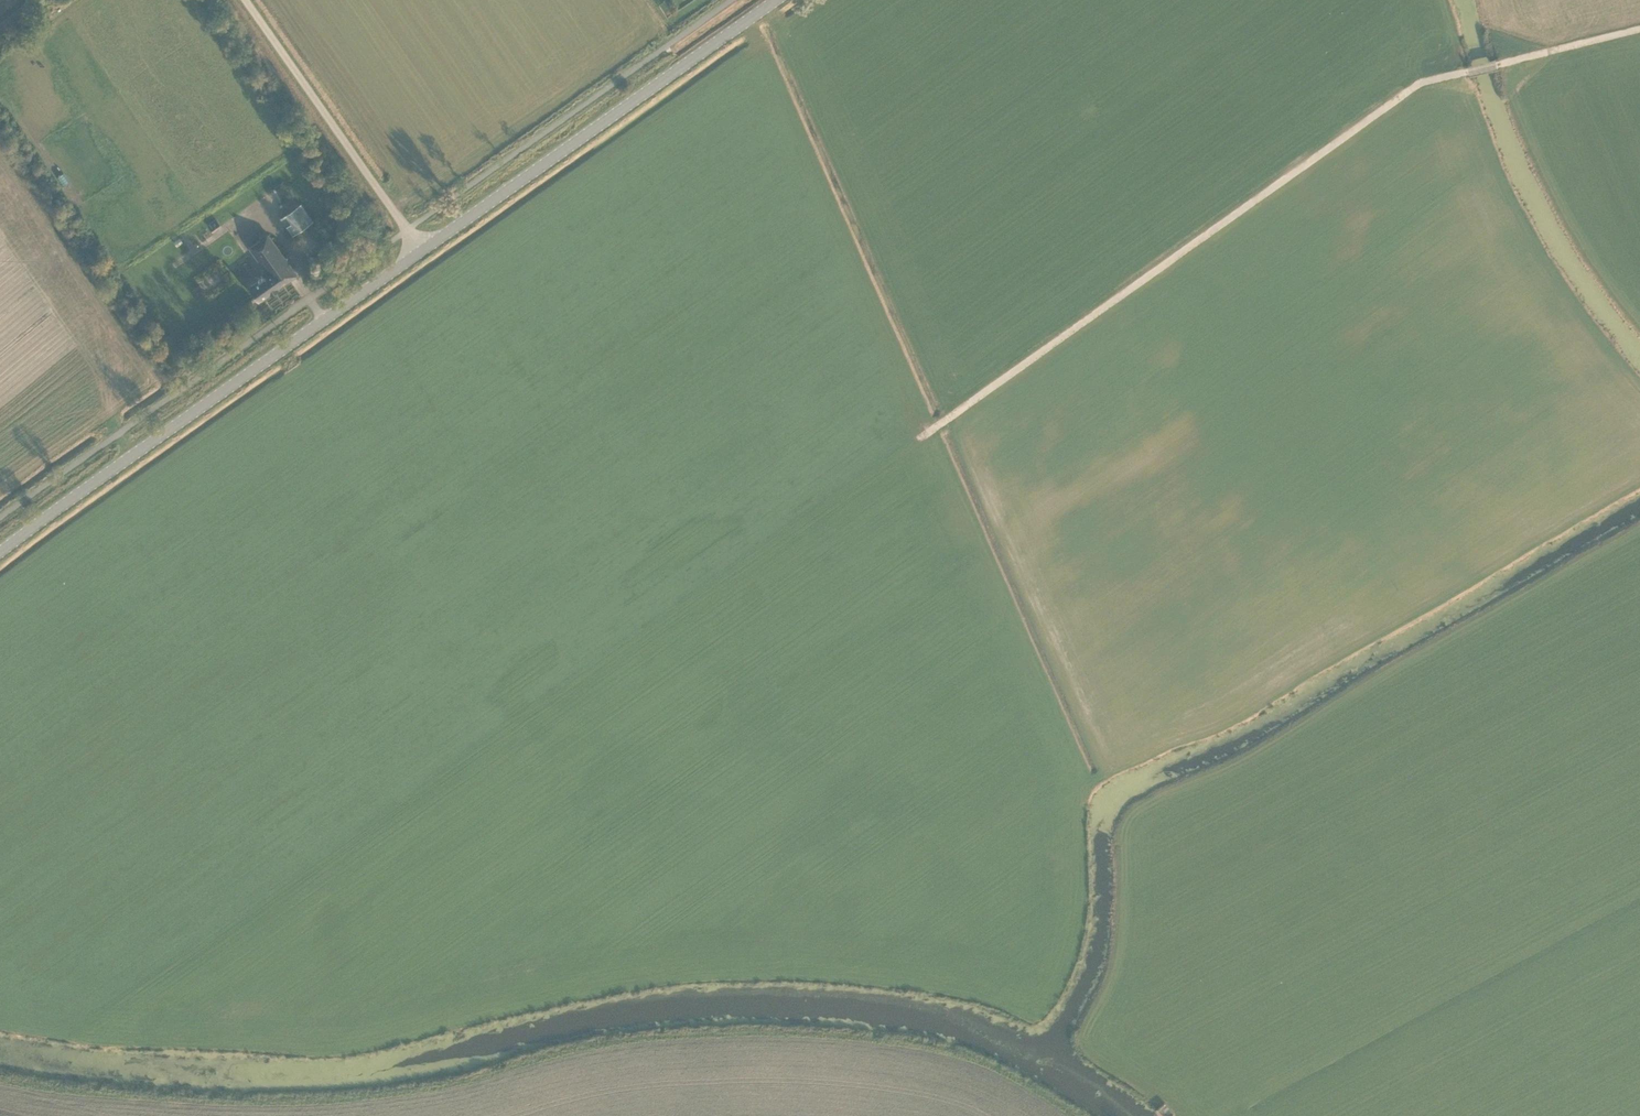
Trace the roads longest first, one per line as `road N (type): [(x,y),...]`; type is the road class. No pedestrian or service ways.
road 1 (tertiary): [(0,551),(421,249)]
road 2 (tertiary): [(421,249),(773,0)]
road 3 (unclassified): [(421,249),(247,0)]

